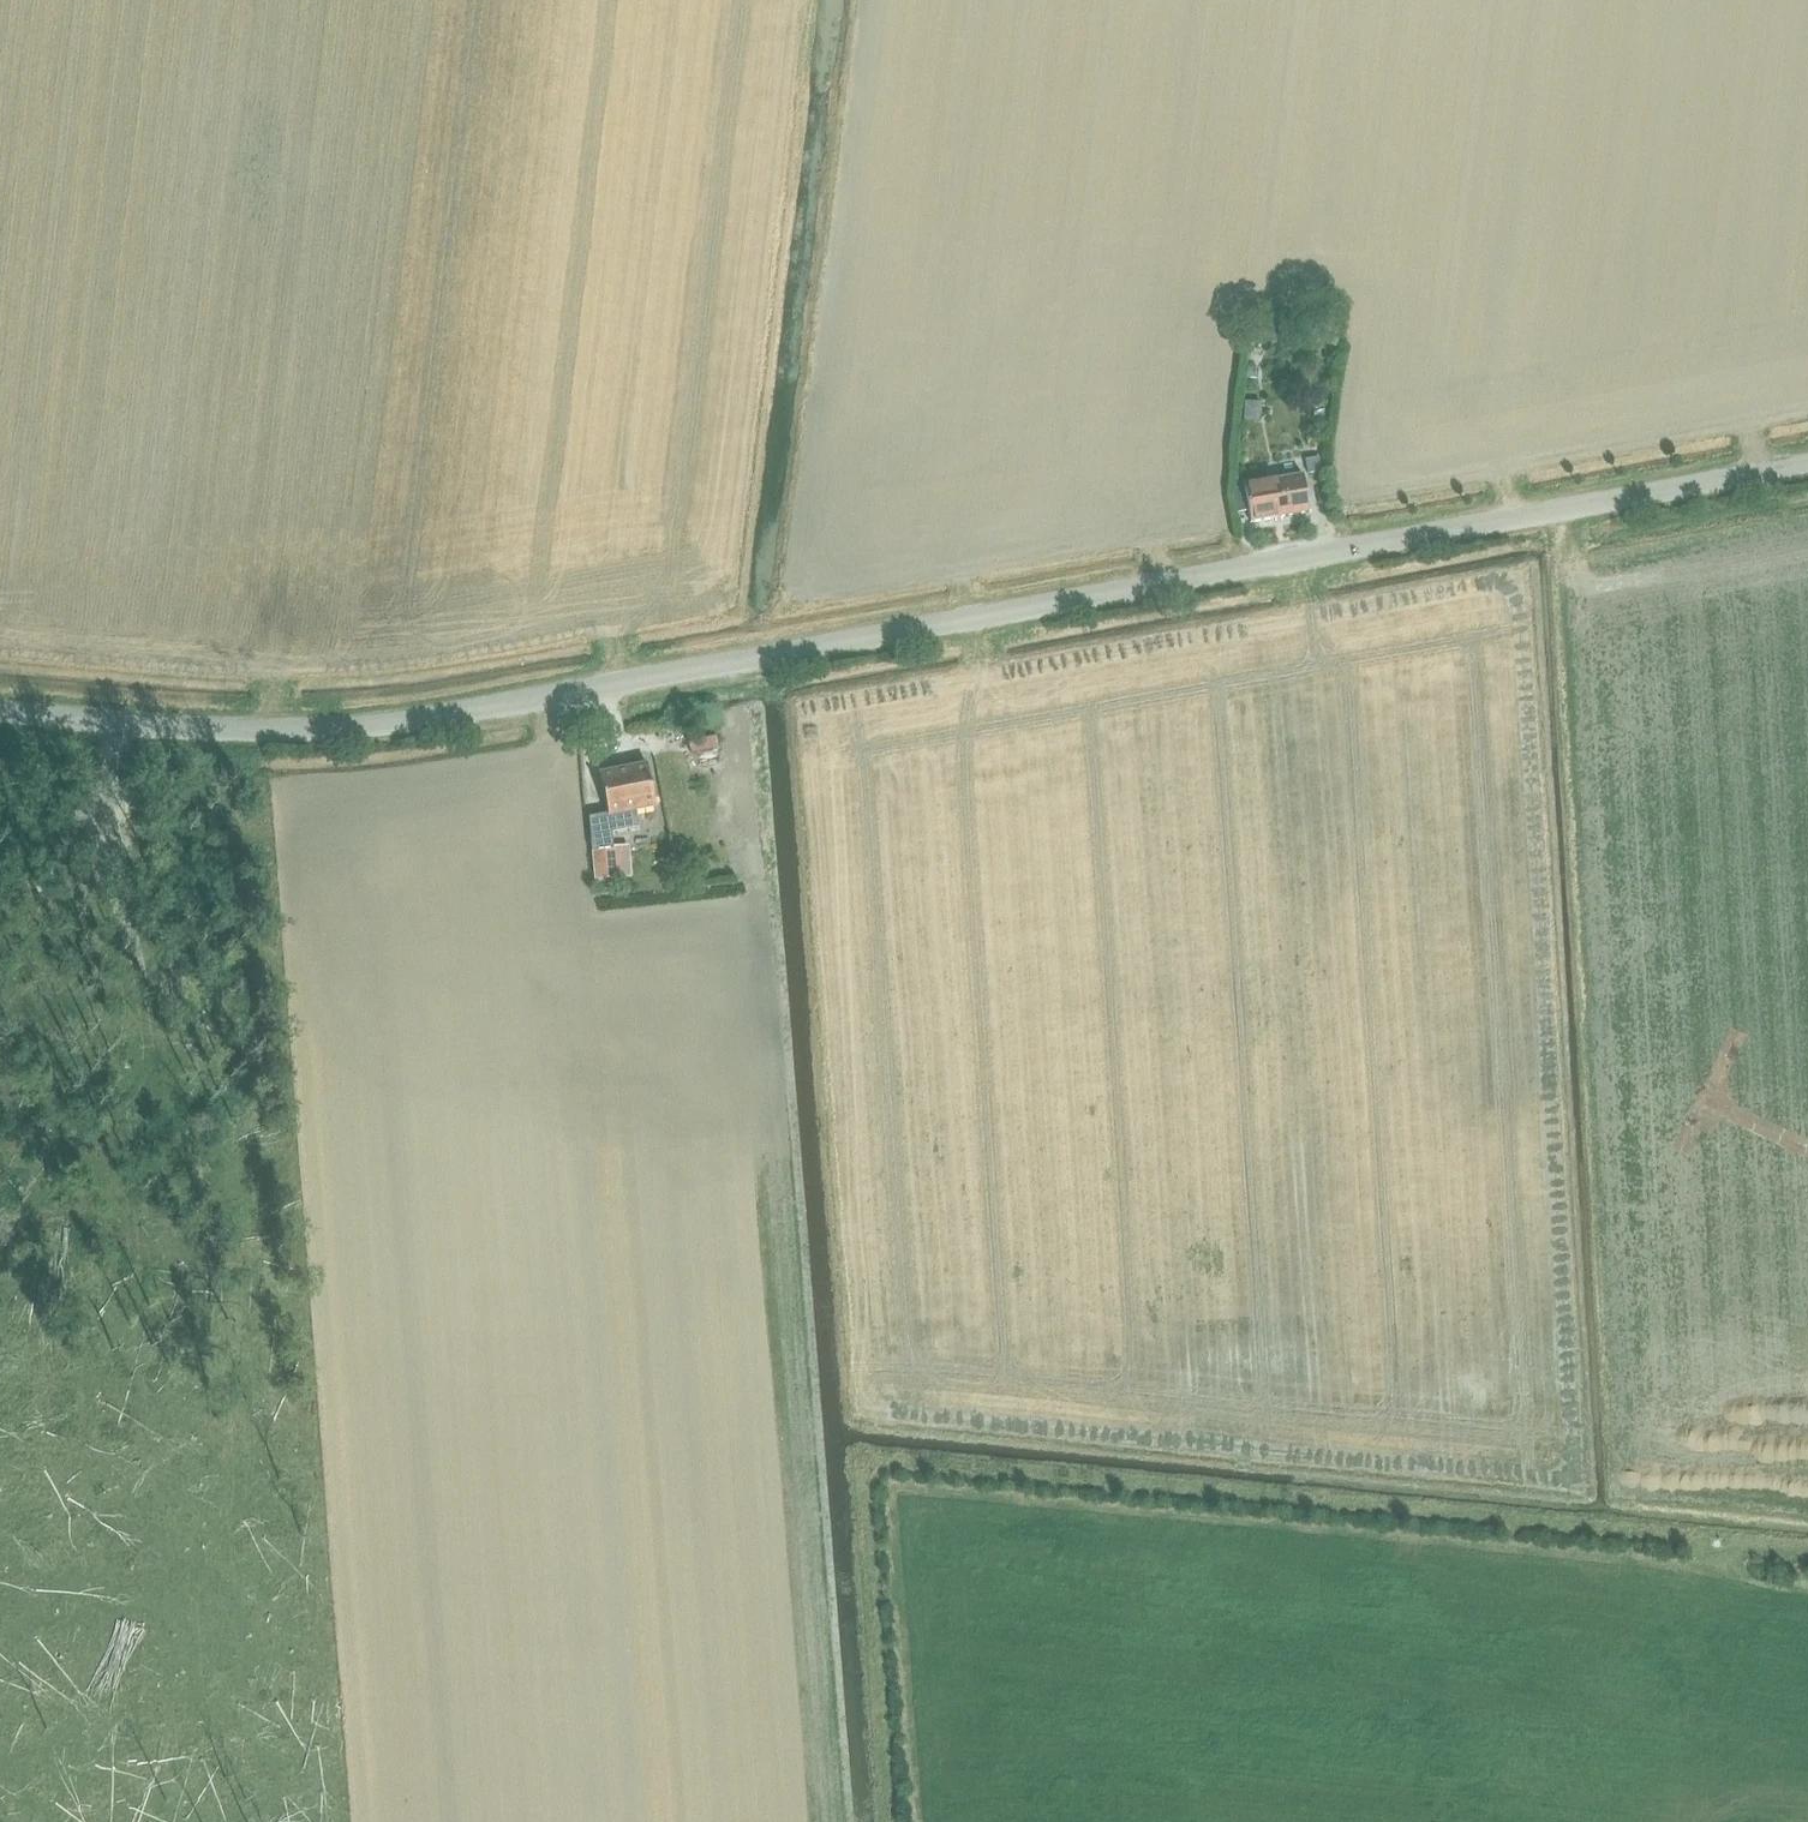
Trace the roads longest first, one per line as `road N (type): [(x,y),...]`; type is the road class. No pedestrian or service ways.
road 1 (tertiary): [(0,712),(232,735),(375,724),(1807,462)]

